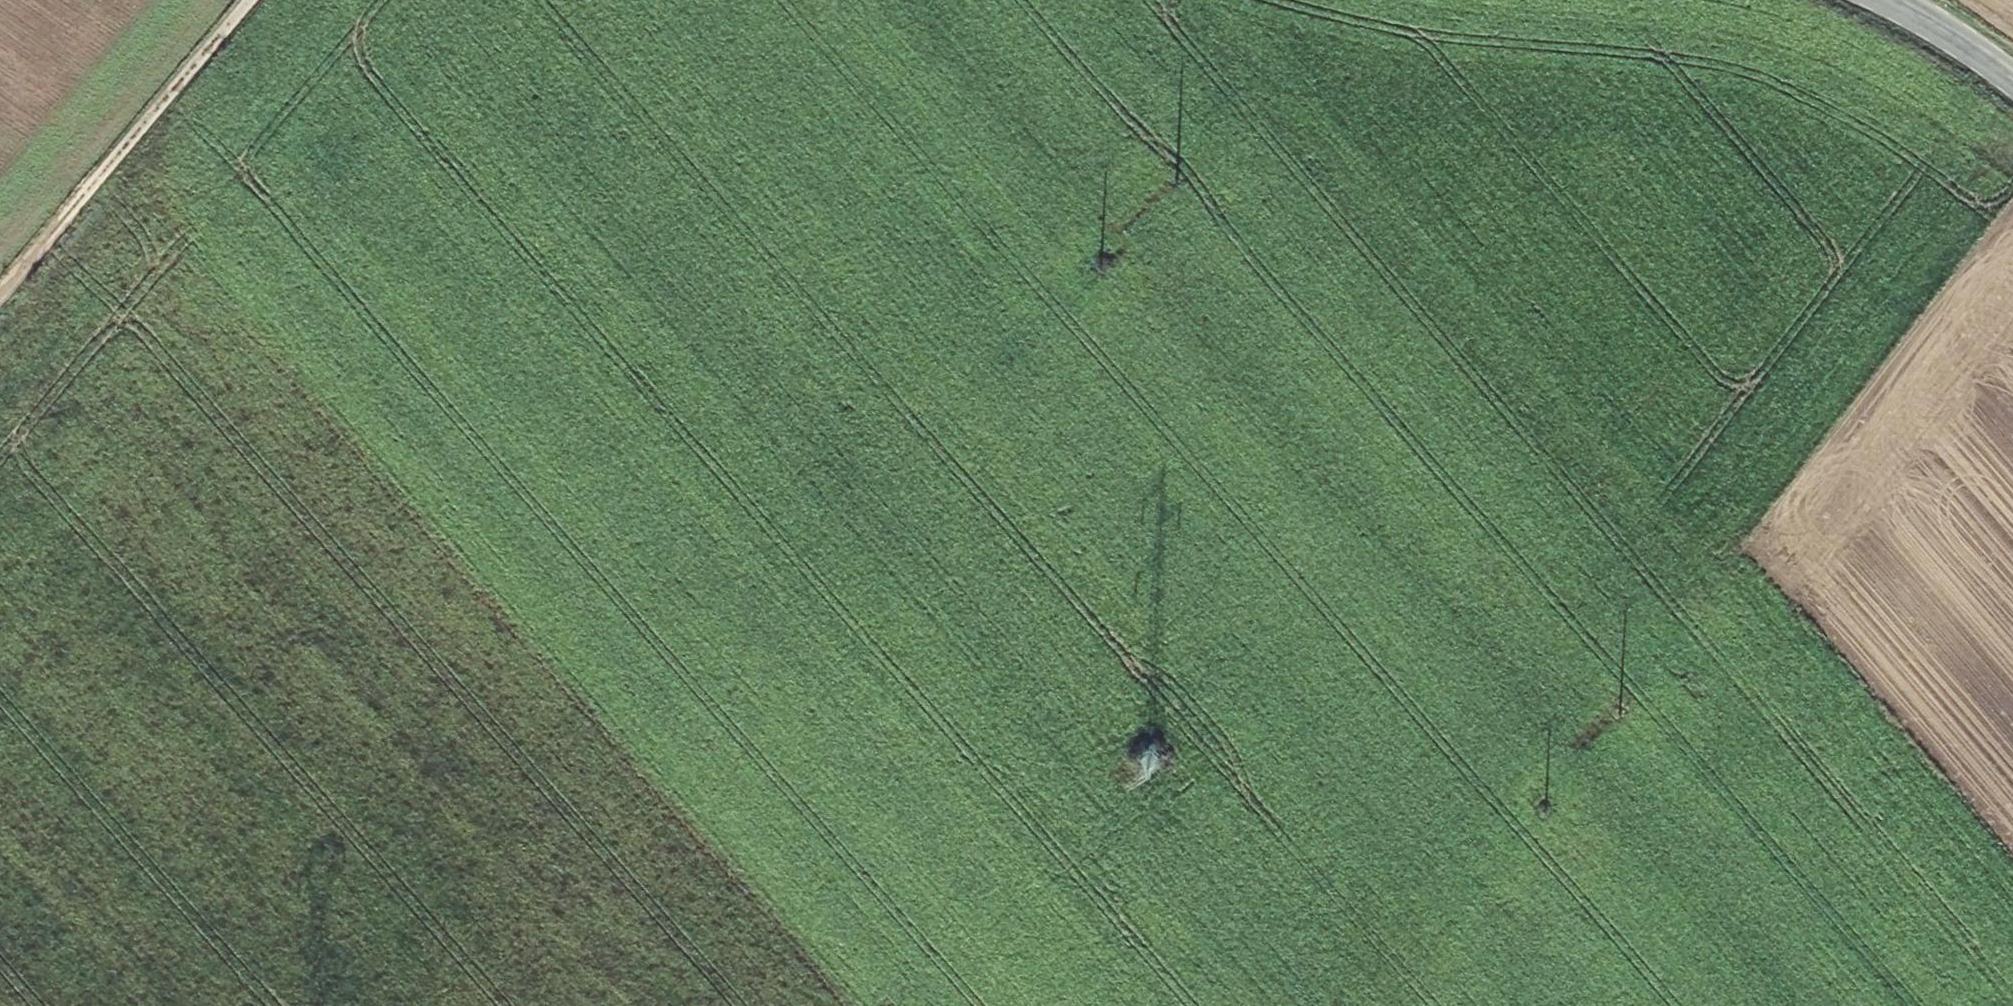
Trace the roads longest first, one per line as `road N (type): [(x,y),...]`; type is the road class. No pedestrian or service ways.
road 1 (track): [(0,286),(246,0)]
road 2 (tertiary): [(2012,79),(1888,0)]

